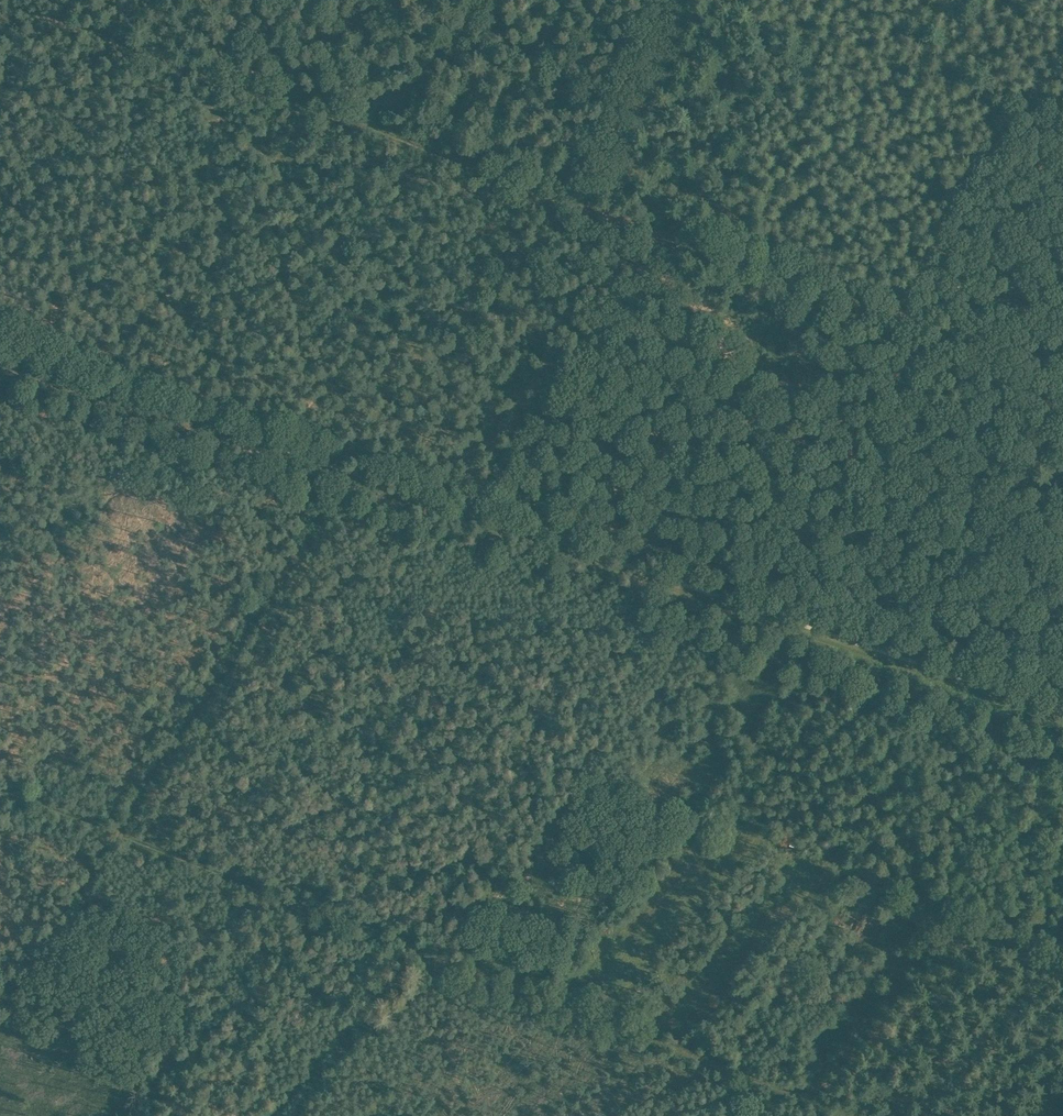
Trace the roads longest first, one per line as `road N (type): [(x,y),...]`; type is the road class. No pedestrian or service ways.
road 1 (track): [(0,360),(1062,718)]
road 2 (track): [(121,837),(826,1115)]
road 3 (track): [(357,469),(121,837)]
road 4 (track): [(477,521),(671,233)]
road 5 (track): [(0,1019),(121,837)]
road 6 (track): [(121,837),(0,789)]

